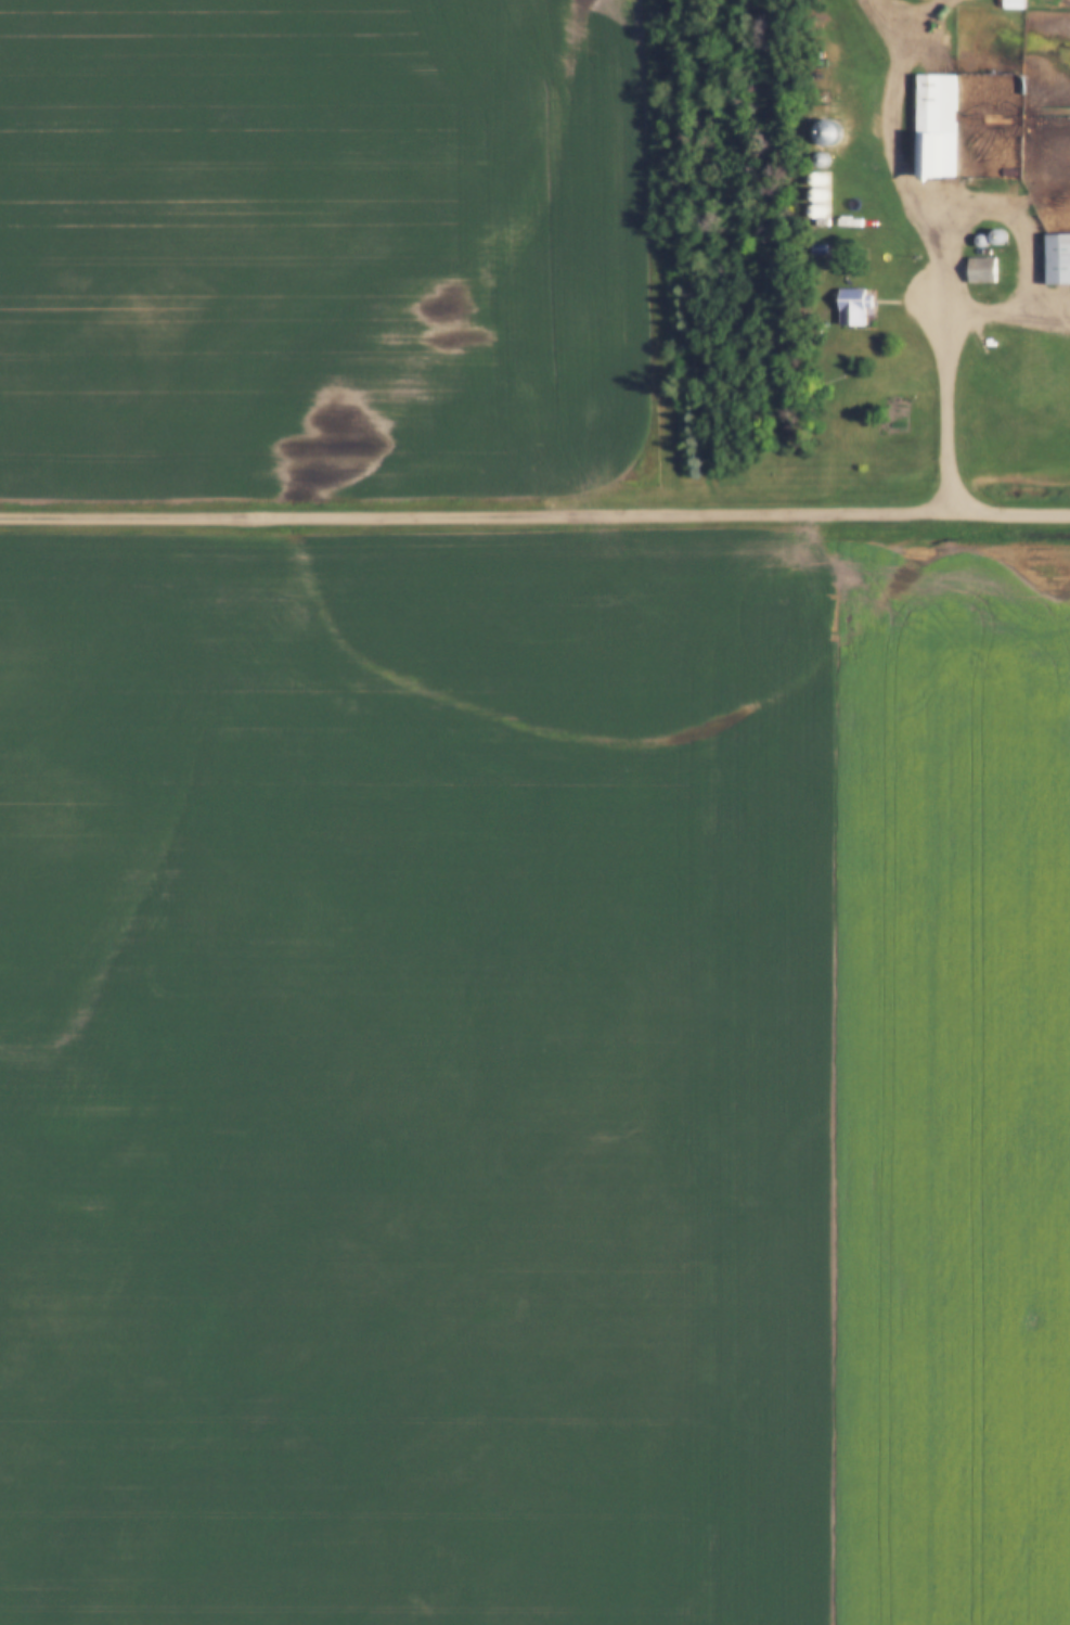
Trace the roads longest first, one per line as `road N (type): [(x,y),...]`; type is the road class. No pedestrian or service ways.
road 1 (track): [(966,514),(0,514)]

